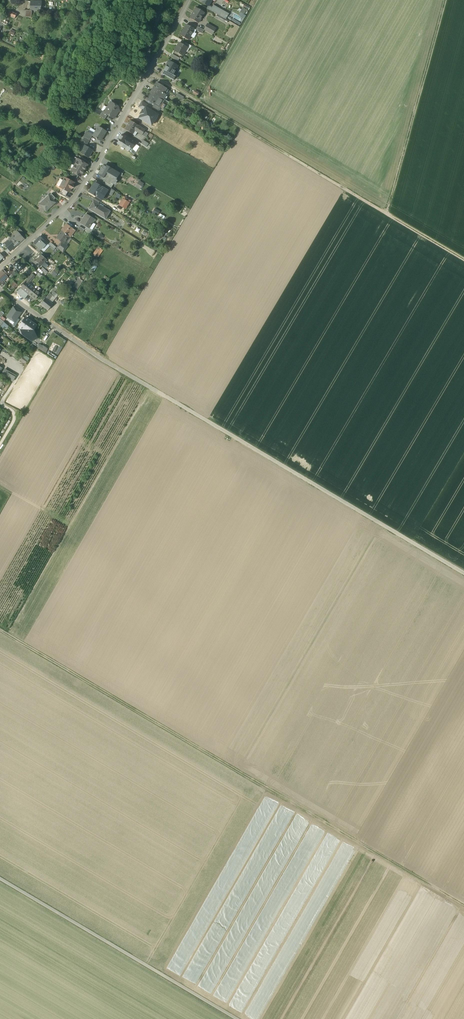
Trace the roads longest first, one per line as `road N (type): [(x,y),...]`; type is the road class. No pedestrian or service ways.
road 1 (track): [(463,905),(0,630)]
road 2 (track): [(463,573),(53,326)]
road 3 (track): [(463,260),(144,69),(162,0)]
road 4 (residential): [(190,0),(77,196),(0,268)]
road 5 (track): [(236,1018),(0,879)]
road 6 (track): [(387,214),(445,0)]

